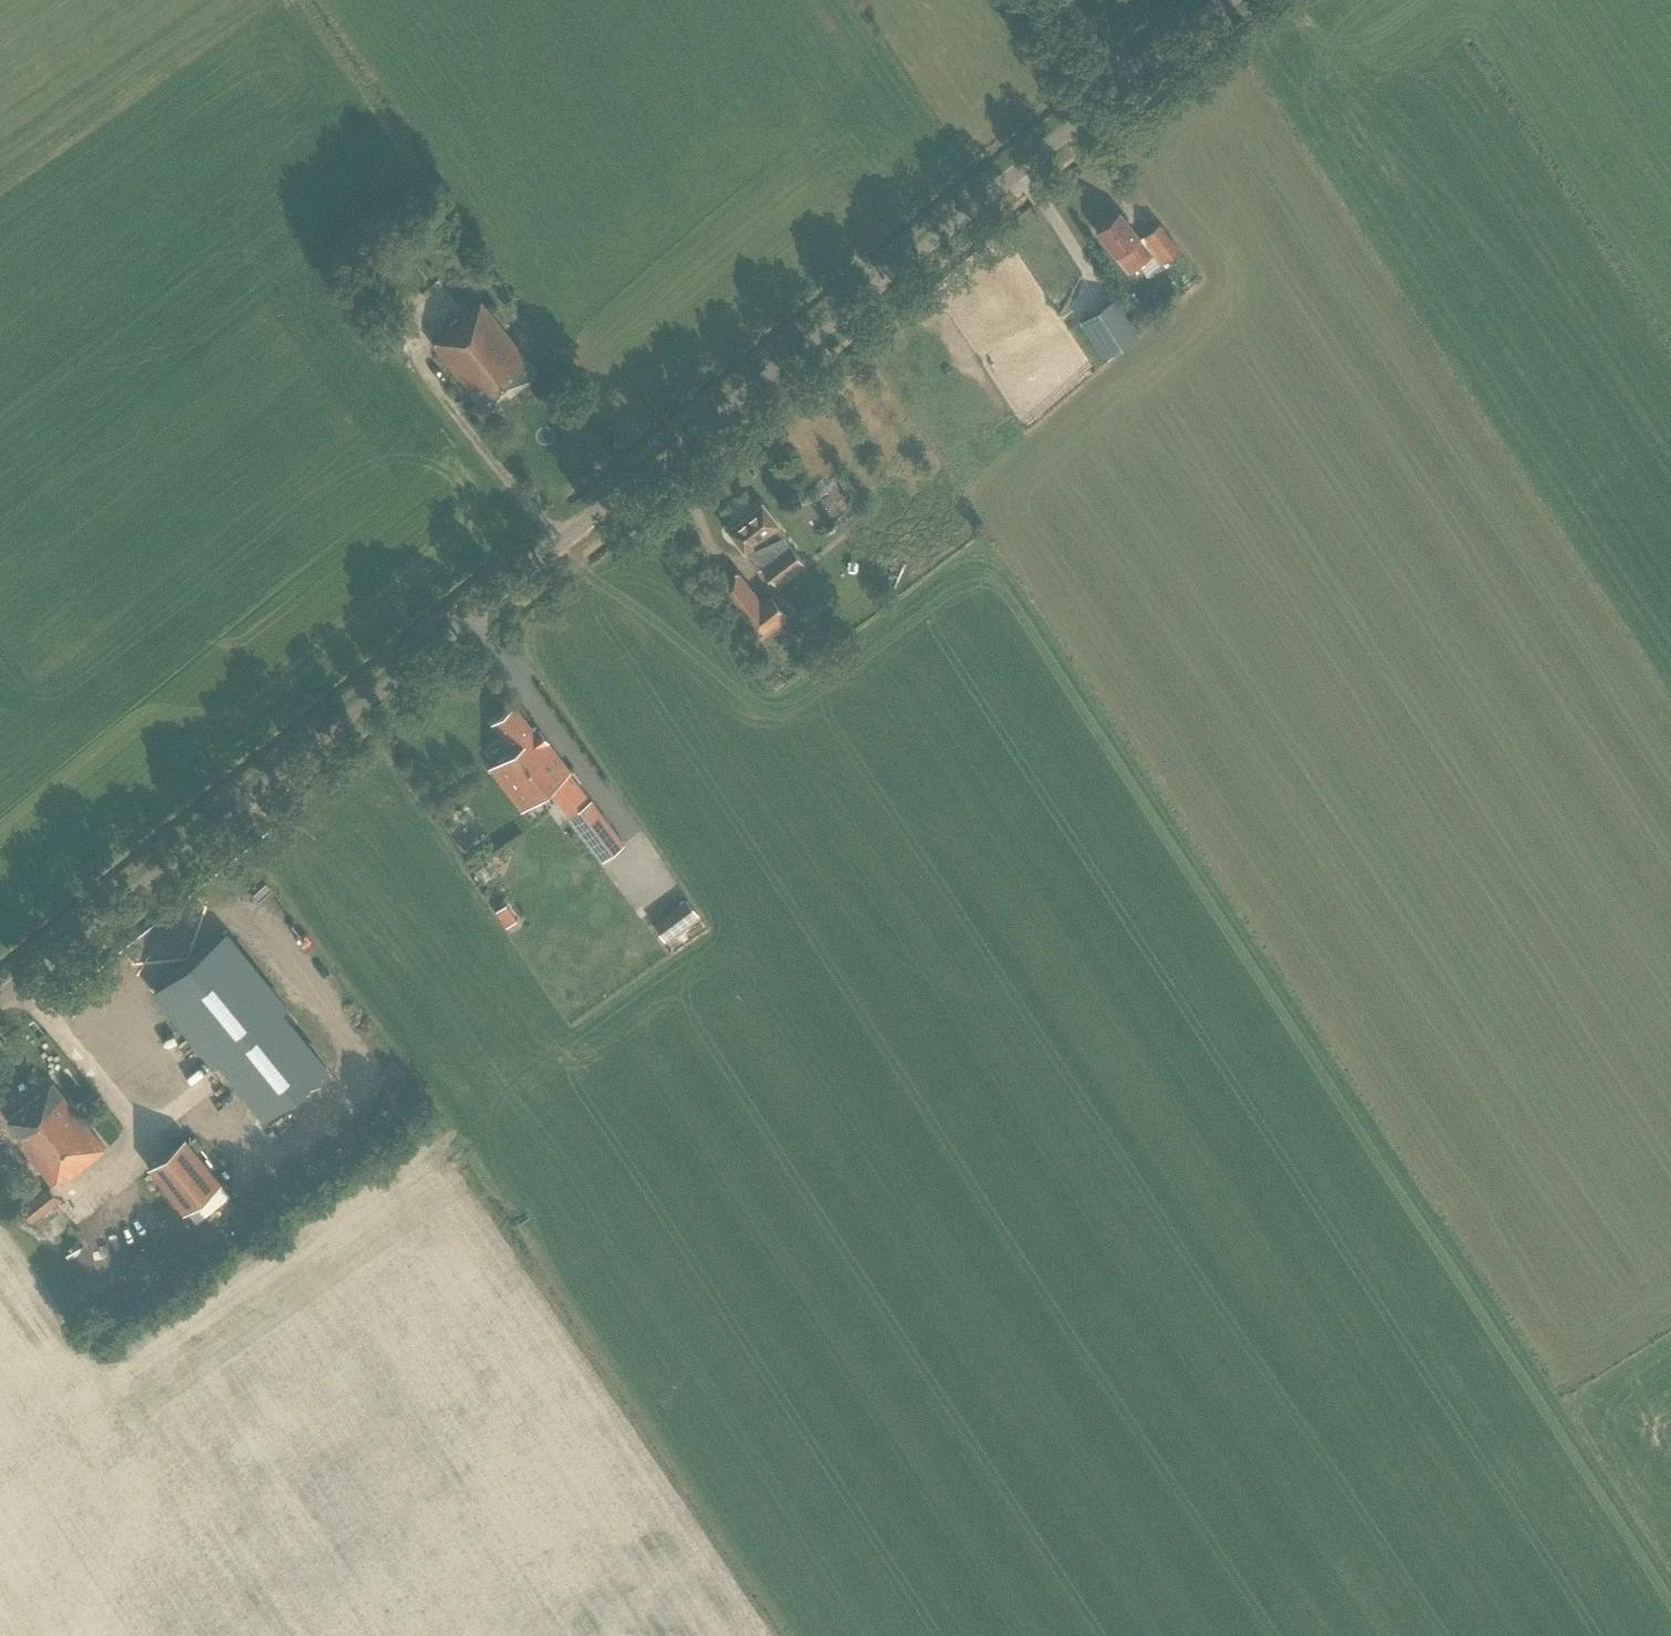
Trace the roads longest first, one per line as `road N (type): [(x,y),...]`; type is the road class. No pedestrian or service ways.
road 1 (unclassified): [(0,1002),(1223,0)]

